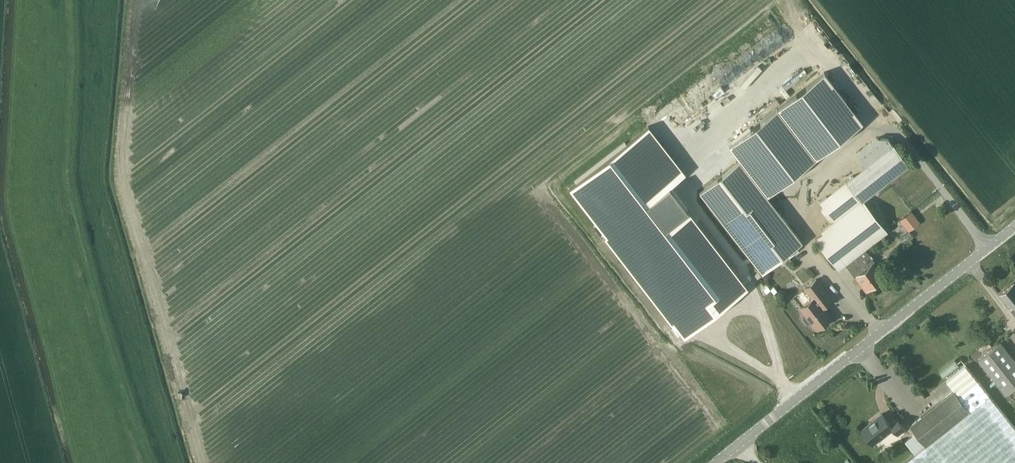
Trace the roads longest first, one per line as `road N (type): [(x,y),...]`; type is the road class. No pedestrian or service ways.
road 1 (tertiary): [(718,462),(1014,225)]

